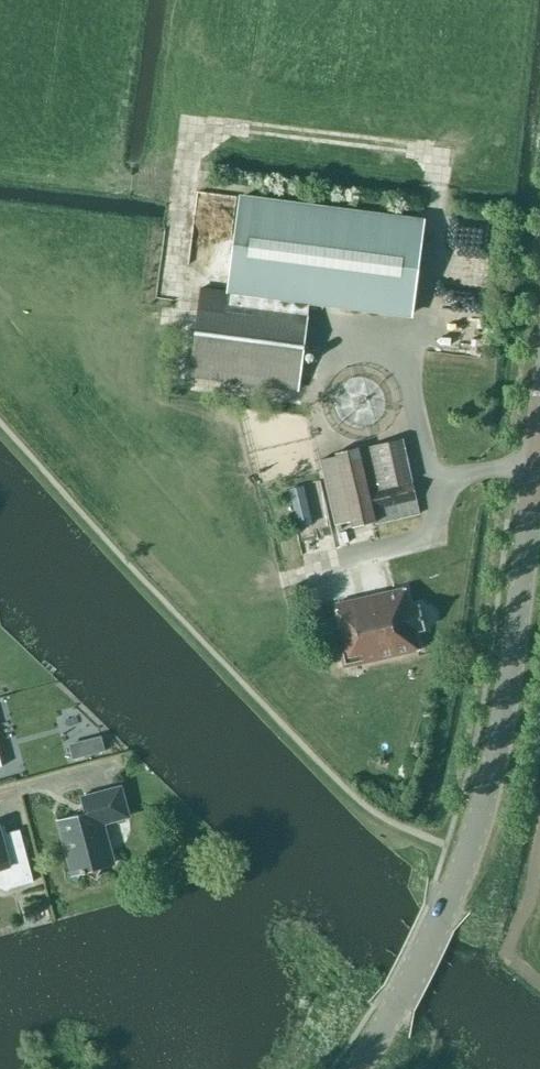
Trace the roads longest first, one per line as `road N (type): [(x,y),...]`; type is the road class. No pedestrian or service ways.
road 1 (tertiary): [(357,1068),(446,913),(488,795),(537,444)]

